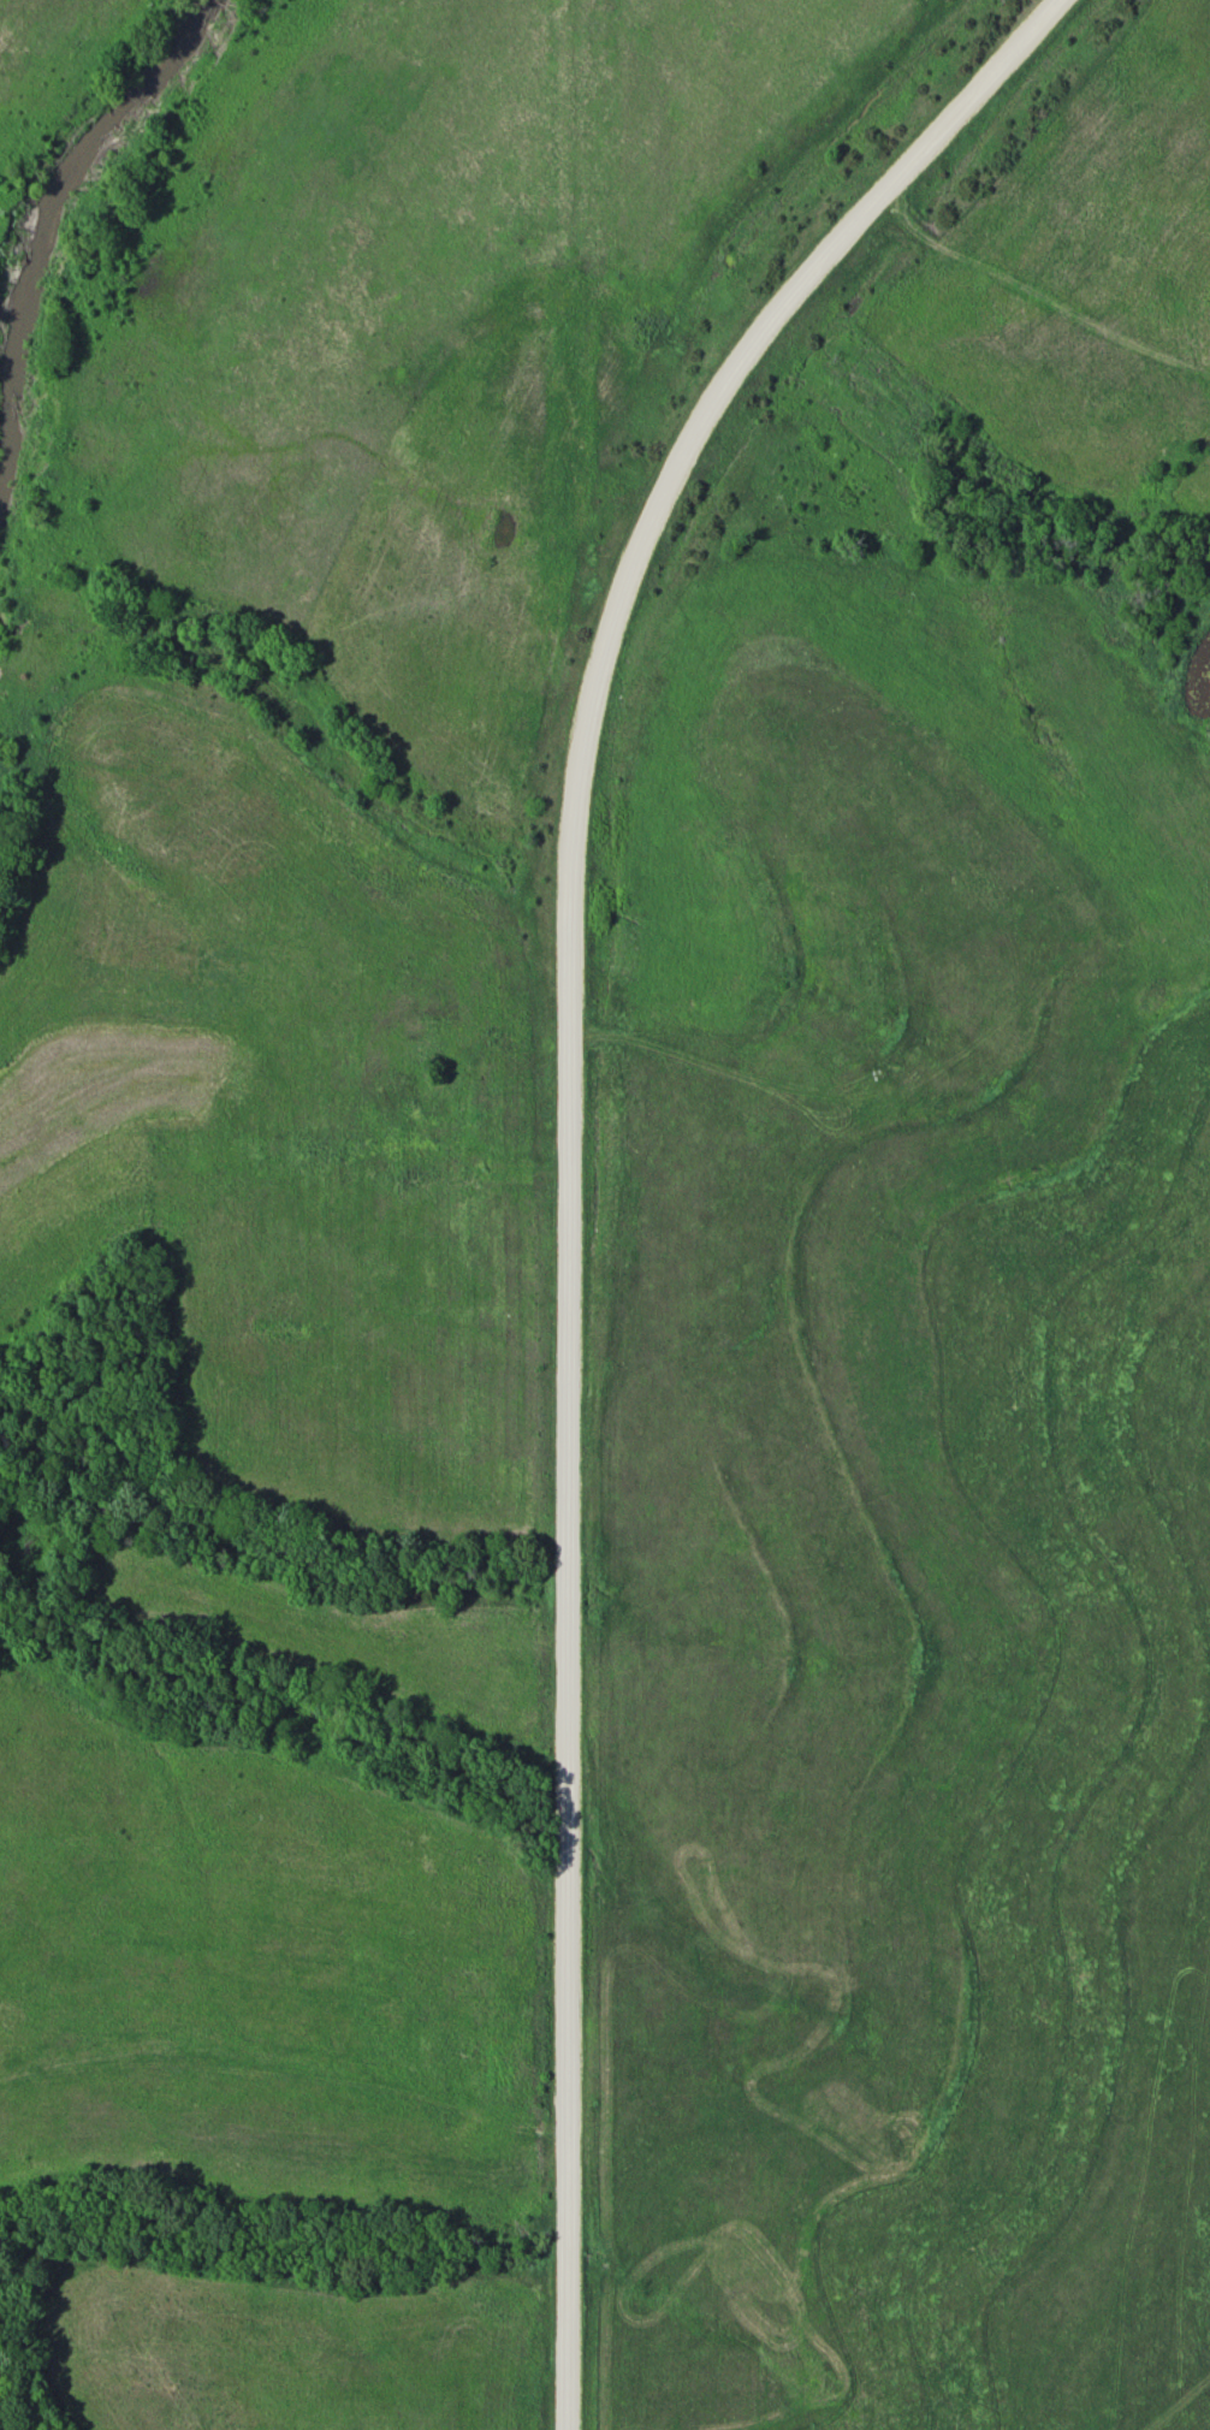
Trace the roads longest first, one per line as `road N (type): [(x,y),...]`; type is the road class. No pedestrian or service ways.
road 1 (secondary): [(568,2429),(570,865),(582,735),(617,604),(705,408),(769,310),(1056,0)]

